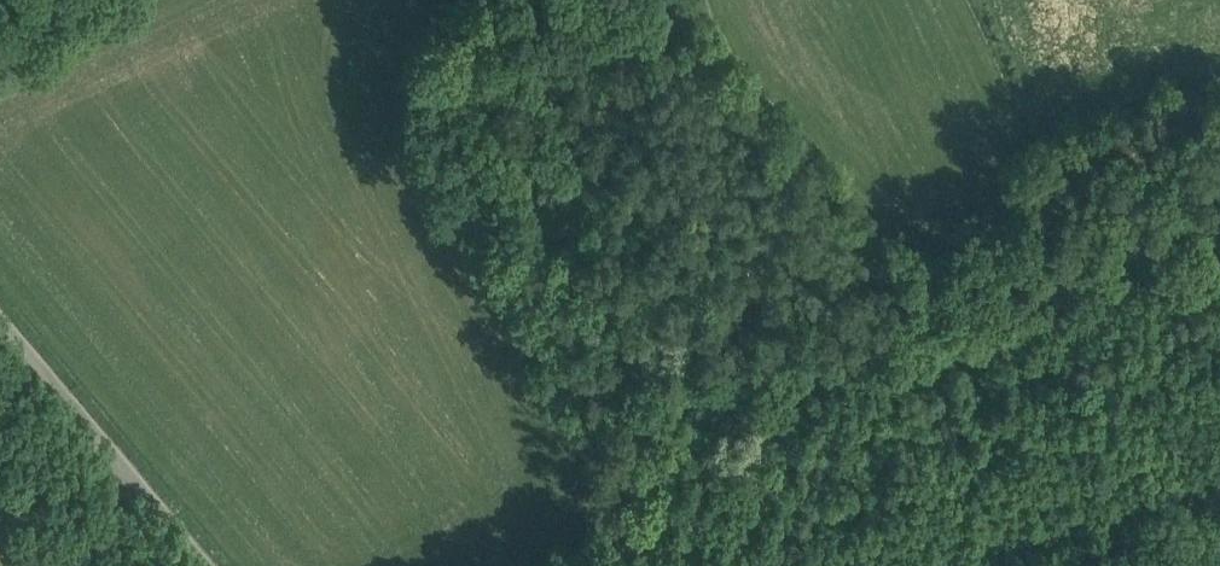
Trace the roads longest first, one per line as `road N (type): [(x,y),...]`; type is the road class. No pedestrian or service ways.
road 1 (unclassified): [(203,565),(0,325)]

